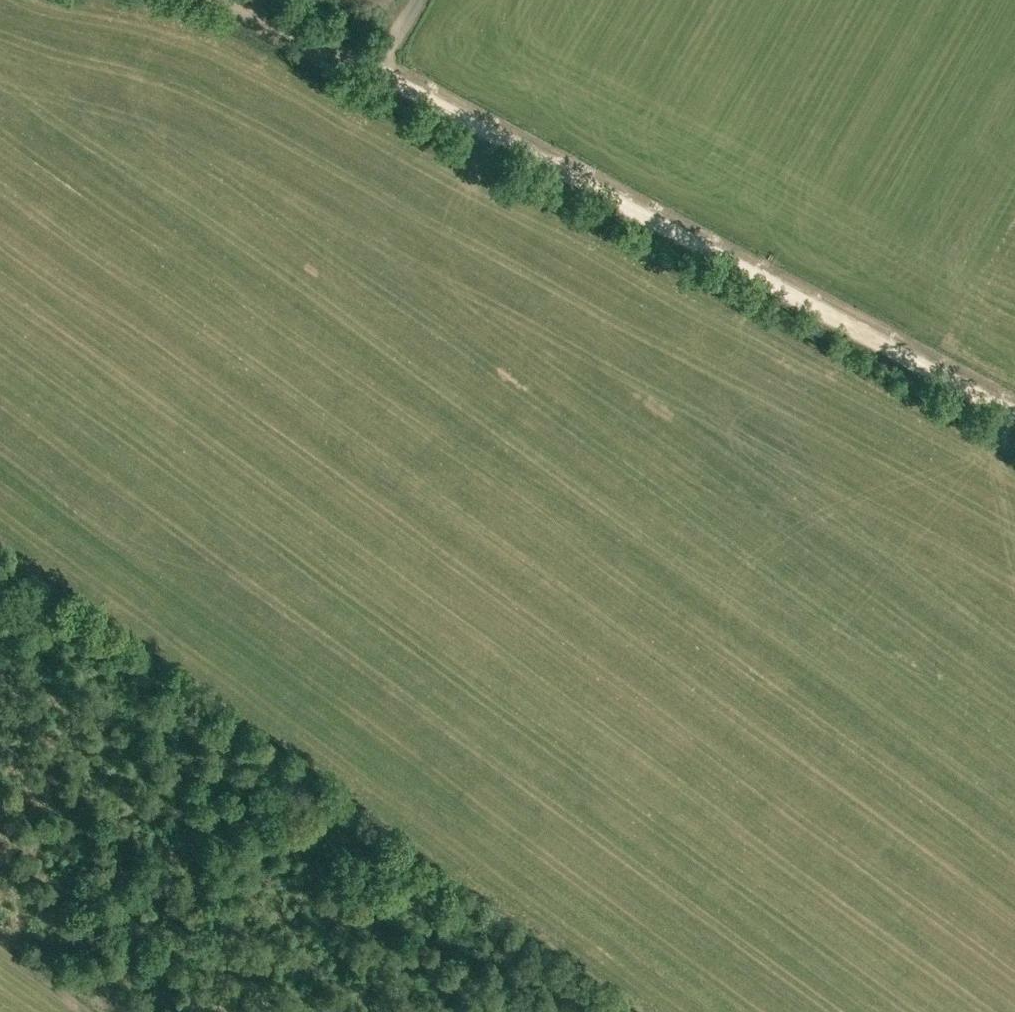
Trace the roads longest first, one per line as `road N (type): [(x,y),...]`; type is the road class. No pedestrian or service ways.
road 1 (unclassified): [(1014,416),(236,0)]

